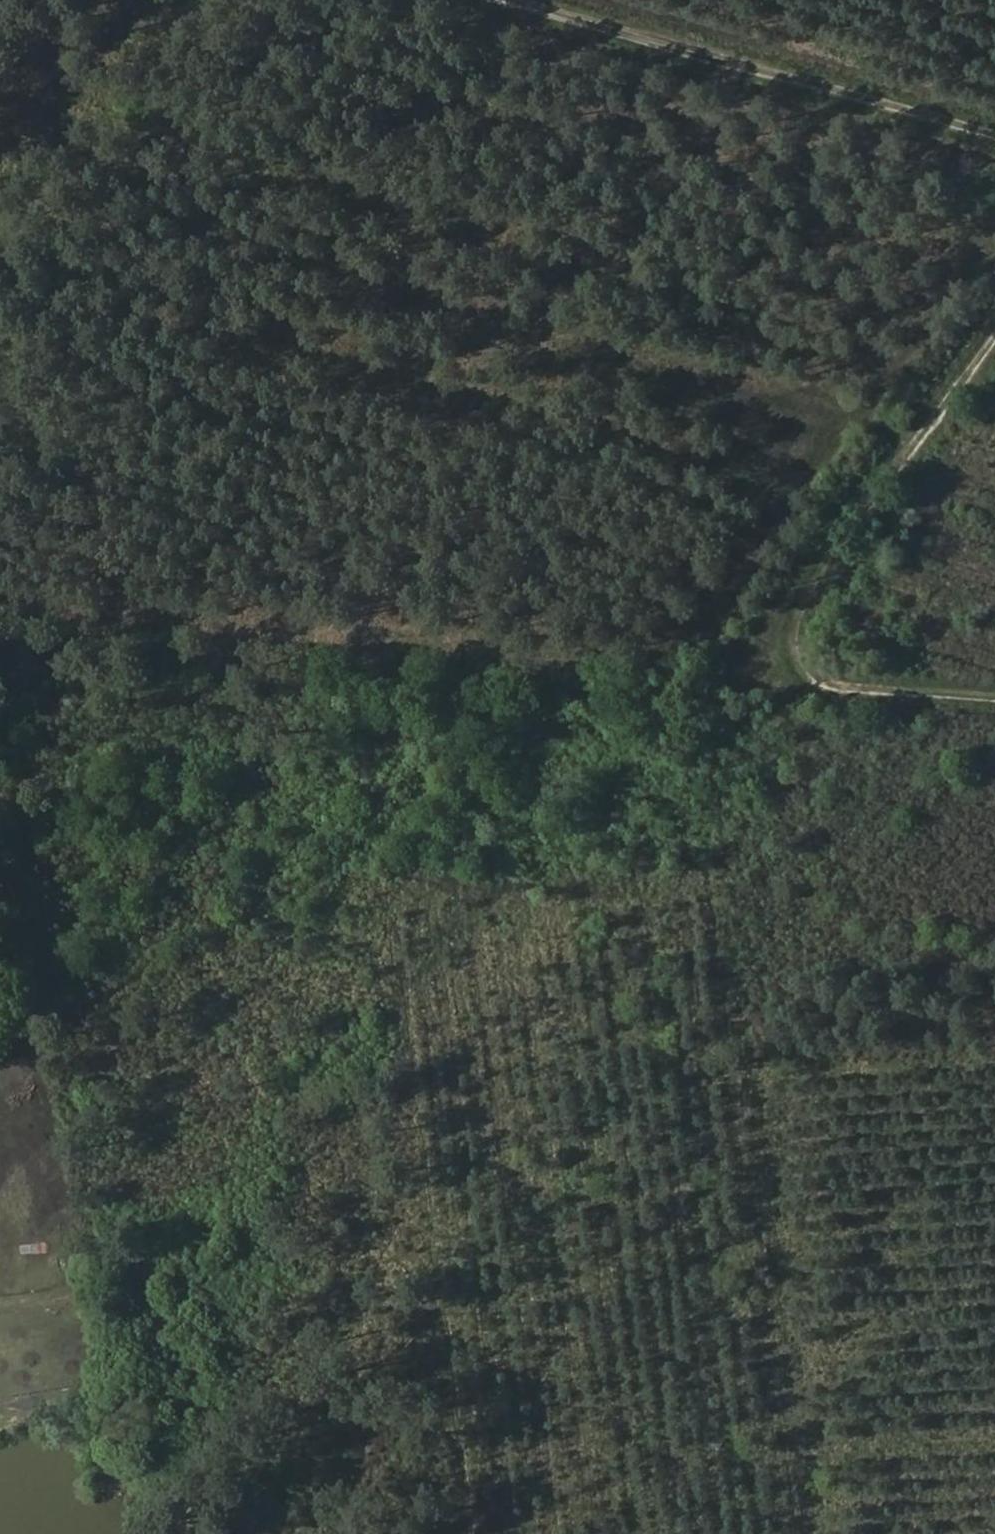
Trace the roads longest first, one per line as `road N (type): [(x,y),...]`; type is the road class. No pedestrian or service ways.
road 1 (track): [(491,0),(994,137)]

